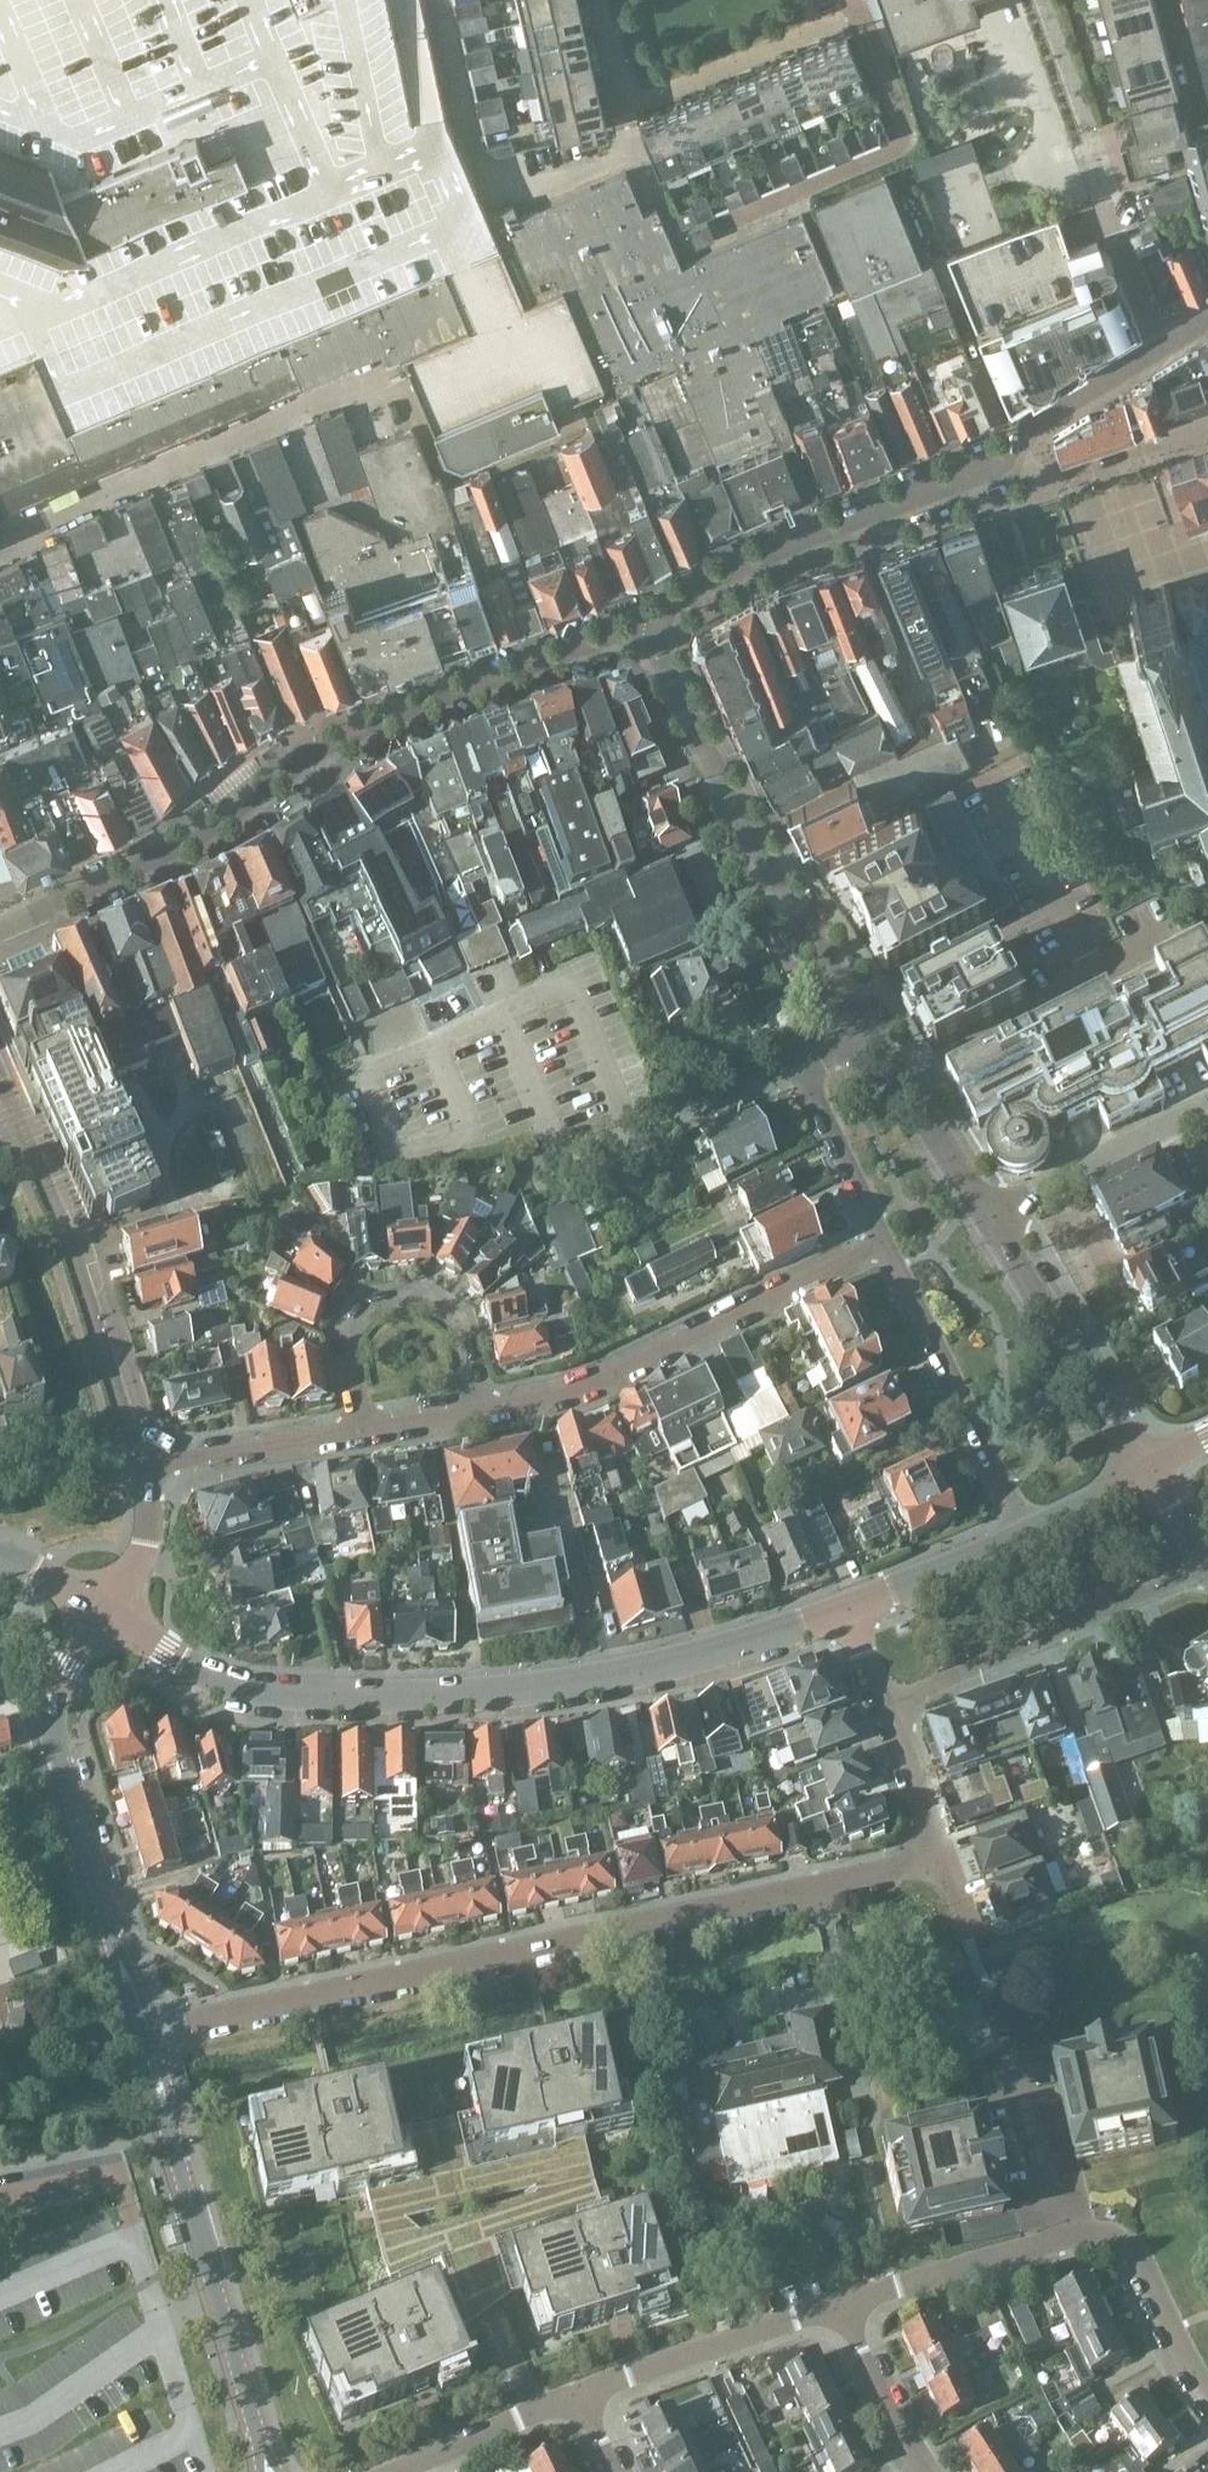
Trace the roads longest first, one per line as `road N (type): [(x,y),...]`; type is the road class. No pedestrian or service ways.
road 1 (unclassified): [(142,2042),(936,1853)]
road 2 (tertiary): [(101,1609),(225,1678),(299,1693),(407,1694),(602,1673),(845,1610)]
road 3 (unclassified): [(0,924),(192,842),(314,755),(609,638),(658,633)]
road 4 (unclassified): [(142,2042),(51,1718),(66,1667),(101,1609)]
road 5 (residential): [(865,1028),(665,665),(658,633)]
road 6 (residential): [(878,1241),(592,1379),(472,1406)]
road 7 (residential): [(141,1466),(71,1250),(0,1077)]
road 8 (residential): [(658,633),(669,610),(691,593),(997,466)]
road 9 (unclassified): [(882,1711),(1205,1563)]
road 10 (residential): [(259,2443),(167,2123)]
road 11 (residential): [(878,1241),(1028,1530)]
road 12 (residential): [(1173,929),(901,1086)]
road 13 (residential): [(838,2301),(1071,2229),(1107,2229),(1125,2240)]
road 14 (unclassified): [(472,1406),(451,1323),(420,1302),(384,1304),(358,1320),(348,1344),(364,1426)]
road 15 (residential): [(1147,1469),(985,1220)]
road 16 (residential): [(583,2396),(838,2301)]
road 17 (residential): [(1207,321),(1032,424),(997,466)]
road 18 (residential): [(564,1170),(790,1066)]
road 19 (residential): [(985,1220),(1207,1109)]
road 20 (residential): [(364,1426),(141,1466)]
road 21 (residential): [(997,466),(1056,480),(1207,428)]
road 22 (tertiary): [(845,1610),(1028,1530)]
road 23 (residential): [(398,2471),(583,2396)]
road 24 (unclassified): [(790,1066),(878,1241)]
road 25 (residential): [(927,2471),(838,2301)]
road 26 (residential): [(1207,2398),(1182,2363),(1125,2240)]
road 27 (residential): [(985,1220),(901,1086)]
road 28 (unclassified): [(882,1711),(936,1853)]
road 29 (tertiary): [(1028,1530),(1147,1469)]

